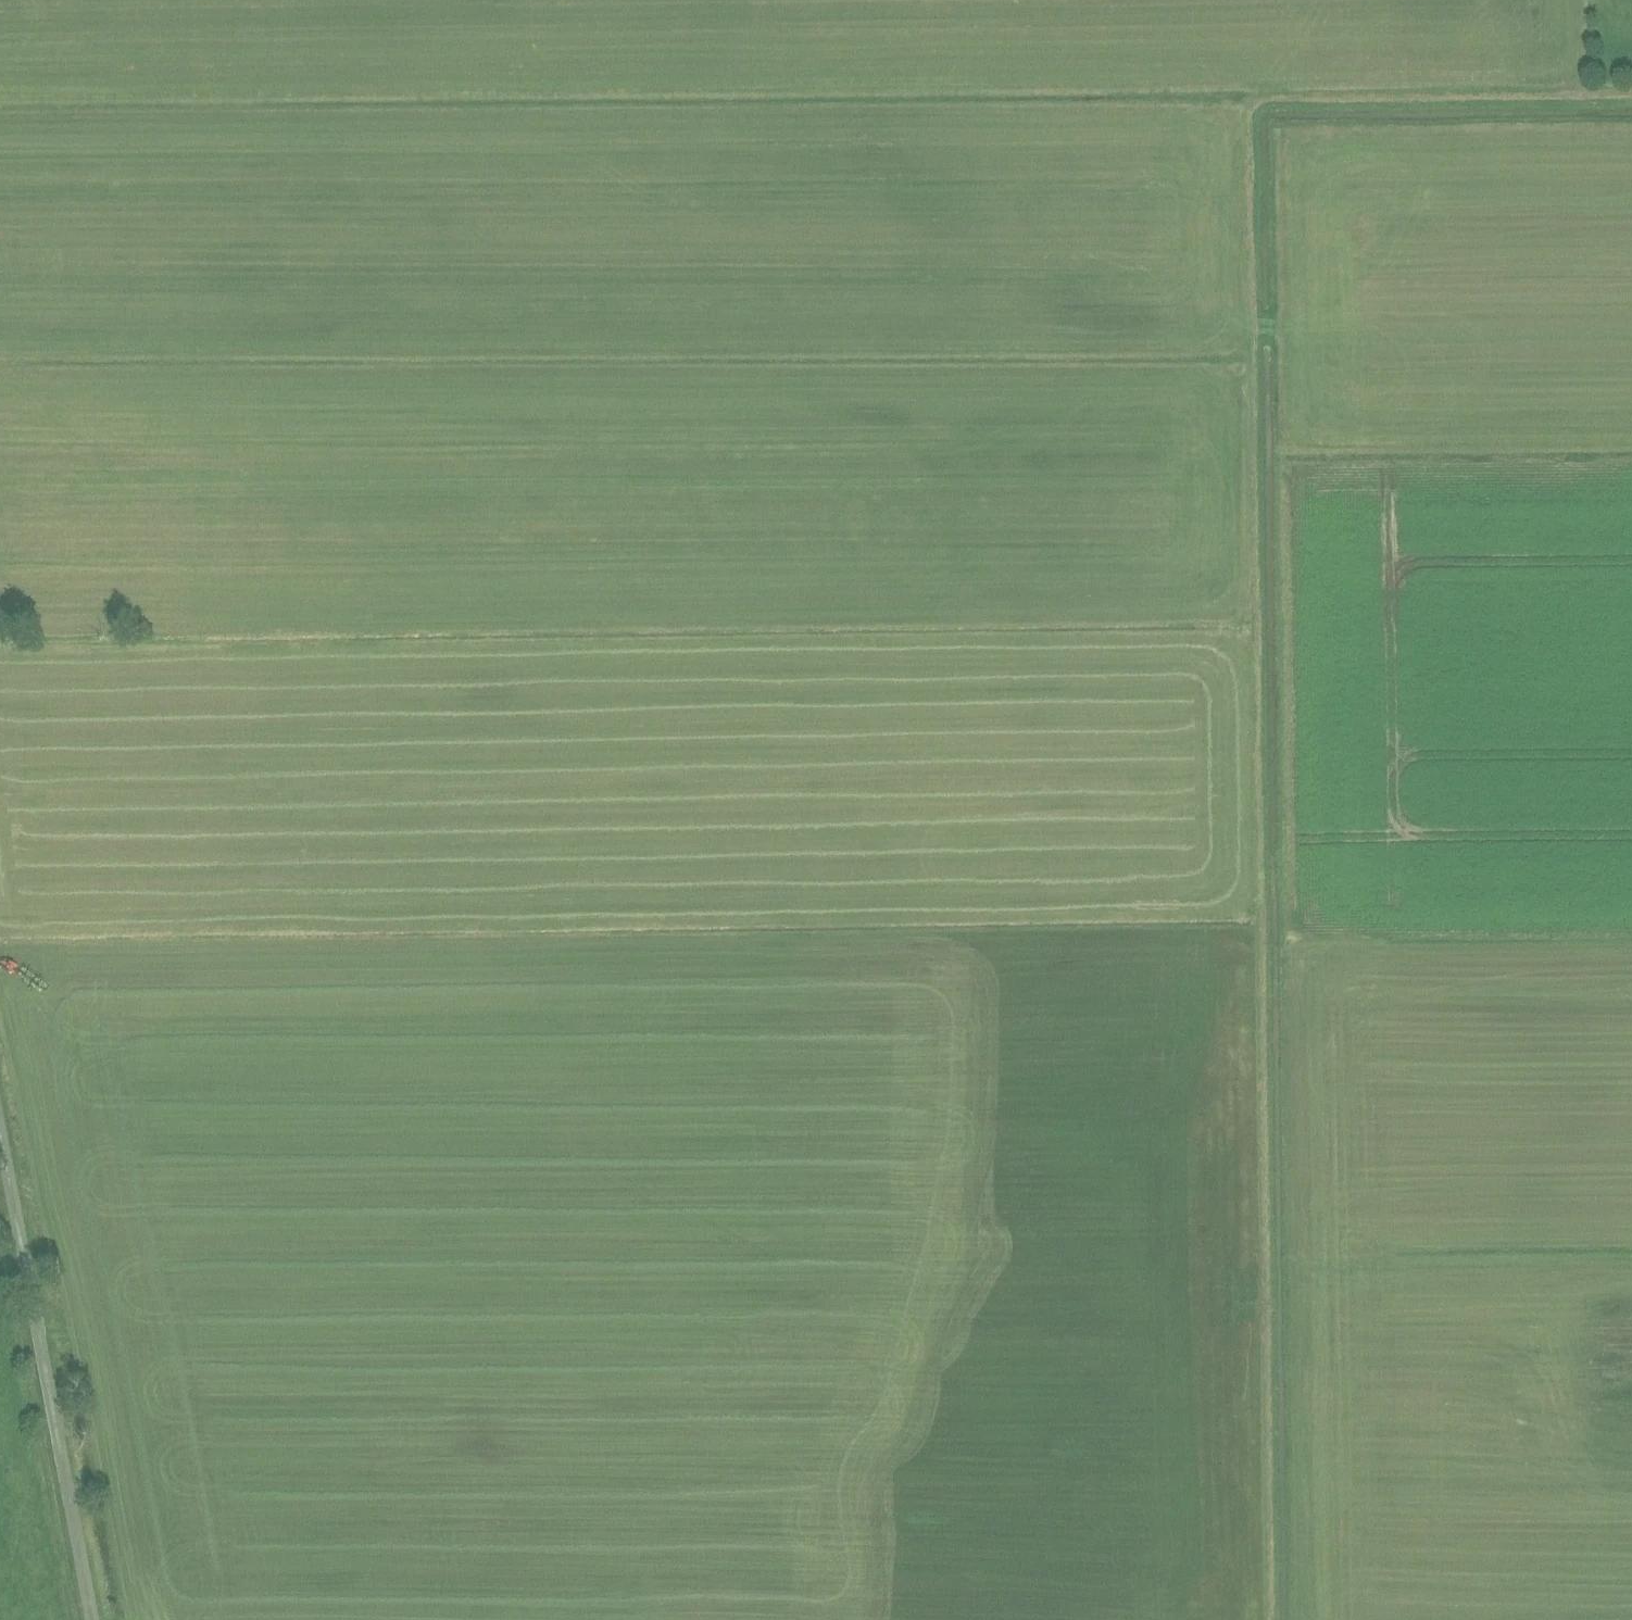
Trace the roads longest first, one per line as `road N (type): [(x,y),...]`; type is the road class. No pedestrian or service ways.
road 1 (unclassified): [(93,1619),(0,1131)]

